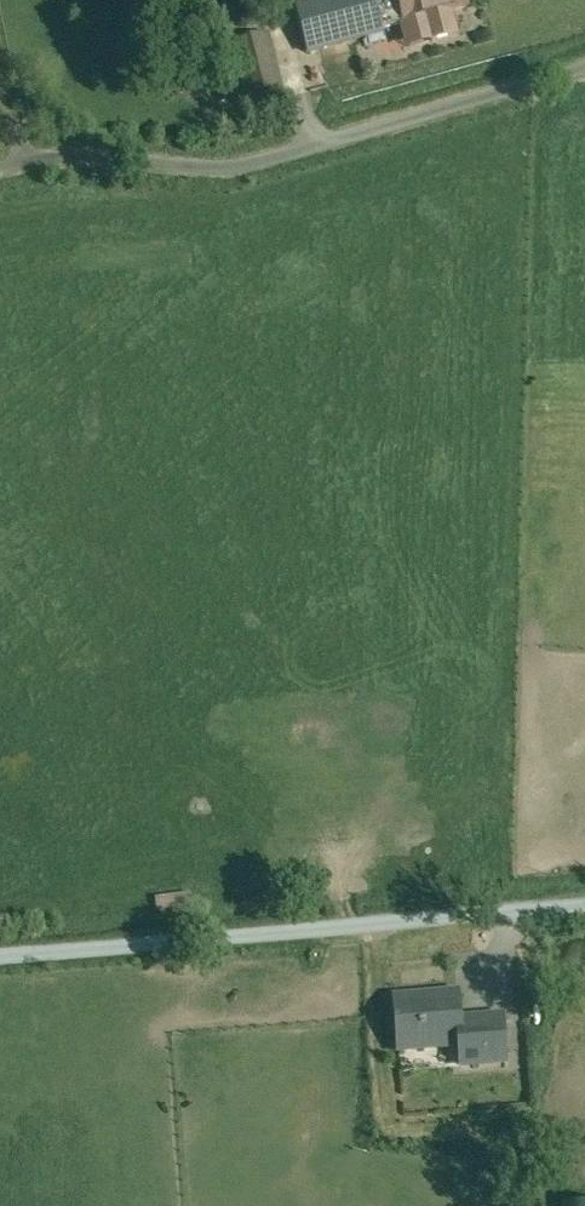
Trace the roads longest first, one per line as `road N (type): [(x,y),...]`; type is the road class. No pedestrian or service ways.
road 1 (unclassified): [(584,903),(0,955)]

